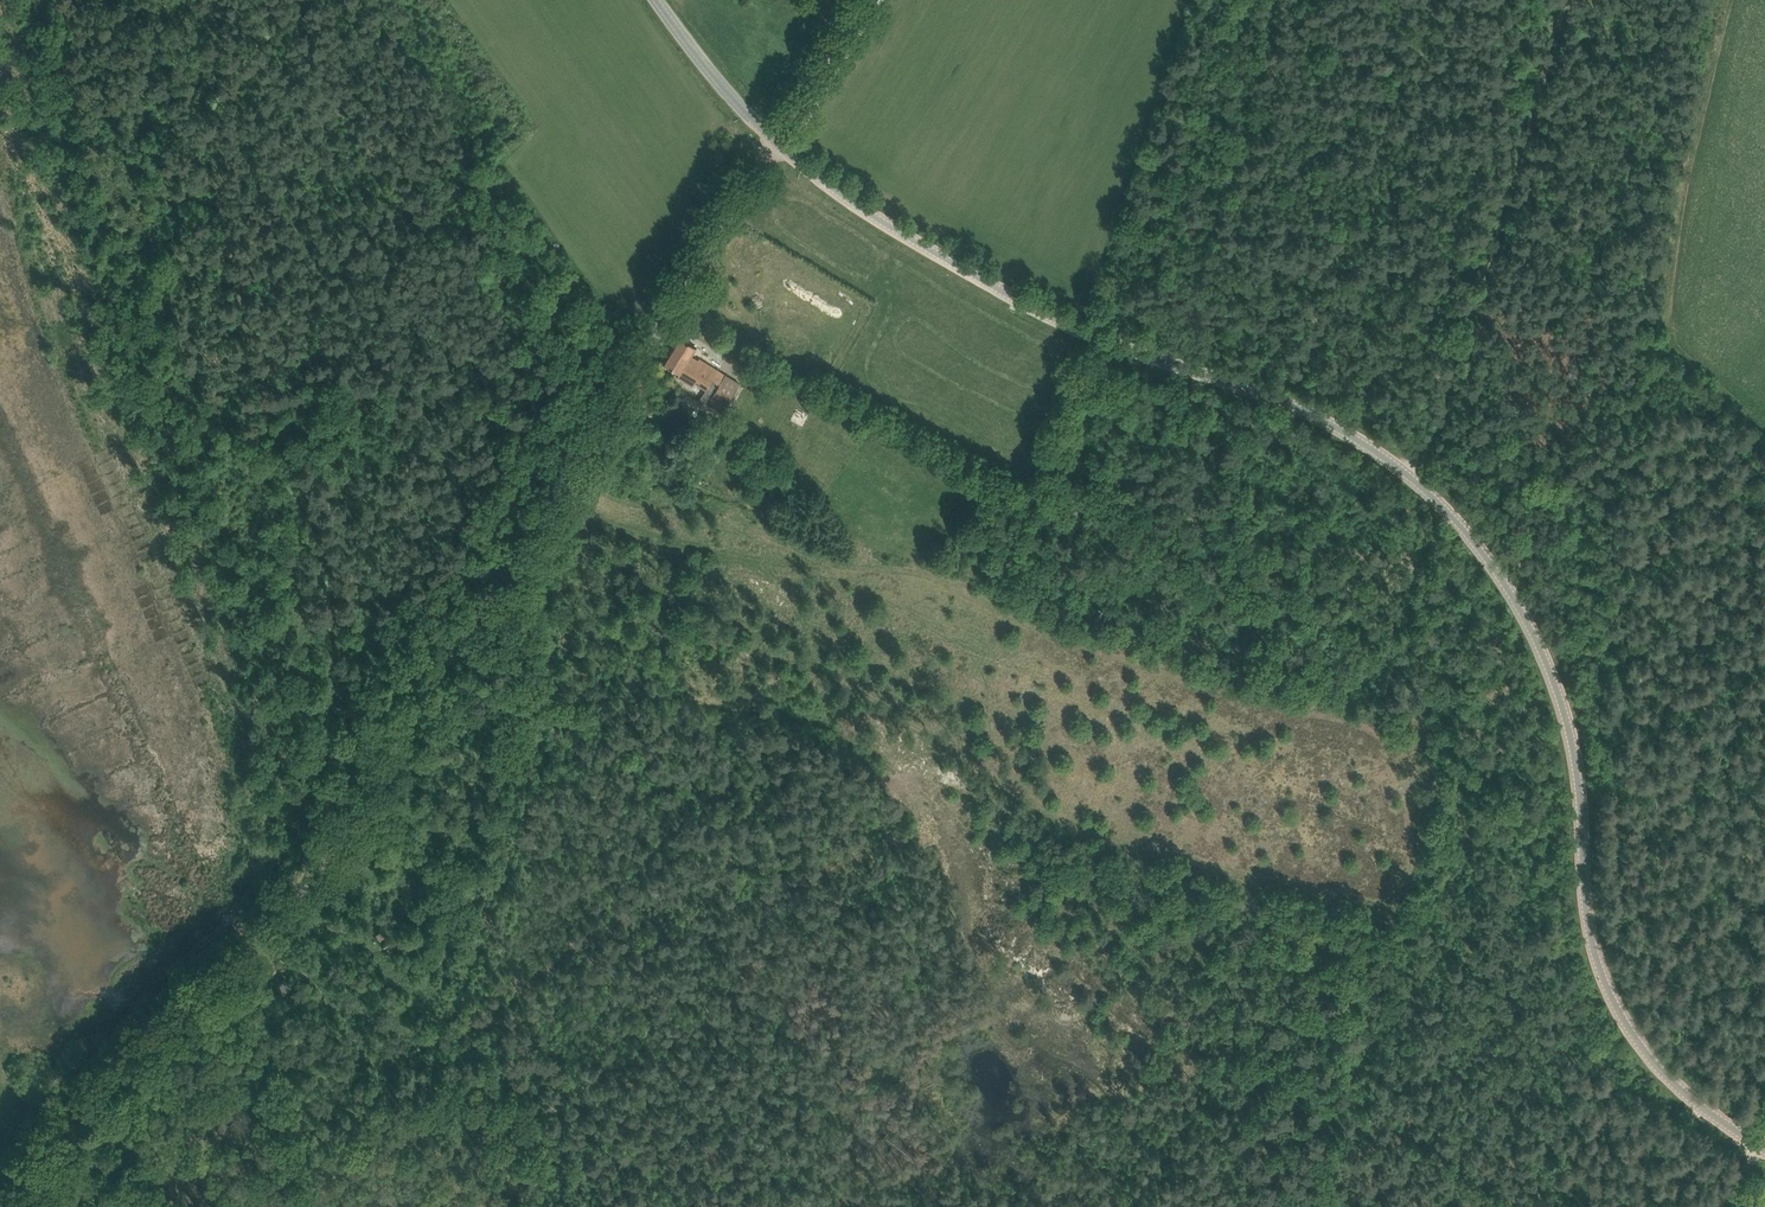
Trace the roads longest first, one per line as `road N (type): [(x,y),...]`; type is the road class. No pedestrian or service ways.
road 1 (tertiary): [(1764,1149),(1656,1062),(1638,1036),(1595,931),(1568,696),(1511,567),(1427,476),(1321,414),(1039,306),(891,223),(774,139)]
road 2 (track): [(315,875),(261,775),(77,340),(0,69)]
road 3 (tertiary): [(774,139),(657,0)]
road 4 (tertiary): [(774,139),(861,0)]

